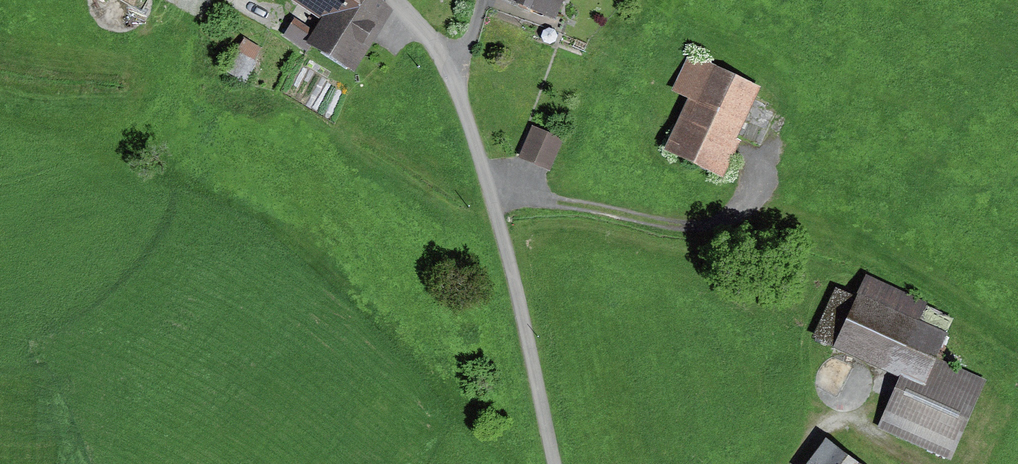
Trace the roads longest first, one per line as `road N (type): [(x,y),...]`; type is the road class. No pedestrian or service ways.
road 1 (unclassified): [(563,463),(472,127),(437,41),(400,0)]
road 2 (track): [(492,201),(595,209),(691,229),(720,224),(754,200),(764,157)]

